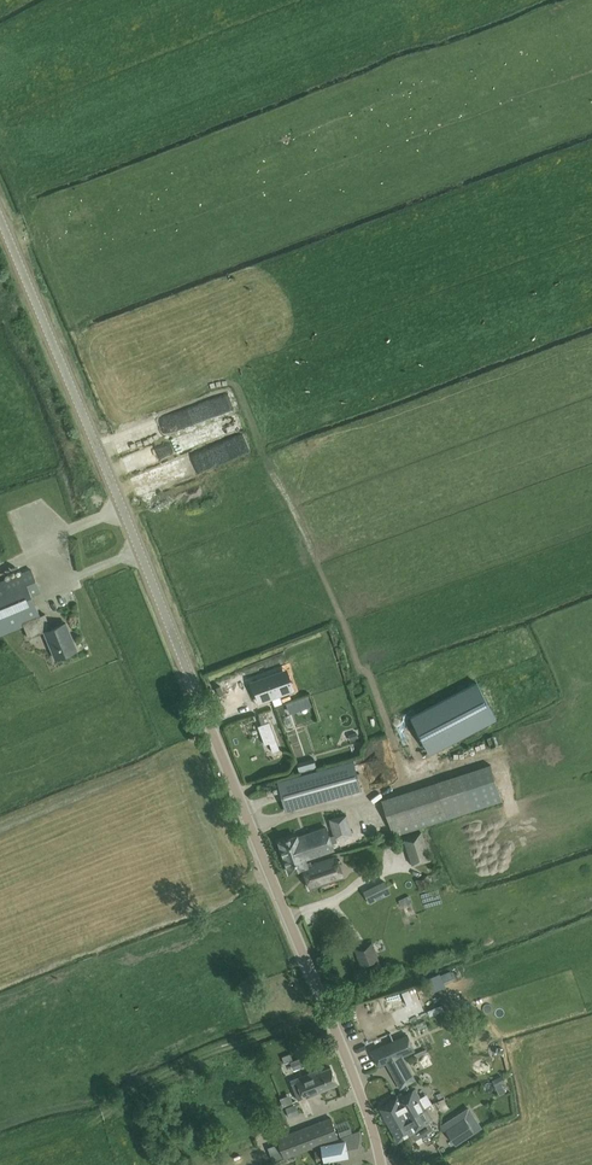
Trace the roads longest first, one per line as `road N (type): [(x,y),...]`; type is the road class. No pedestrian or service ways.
road 1 (tertiary): [(380,1164),(368,1113),(0,219)]

